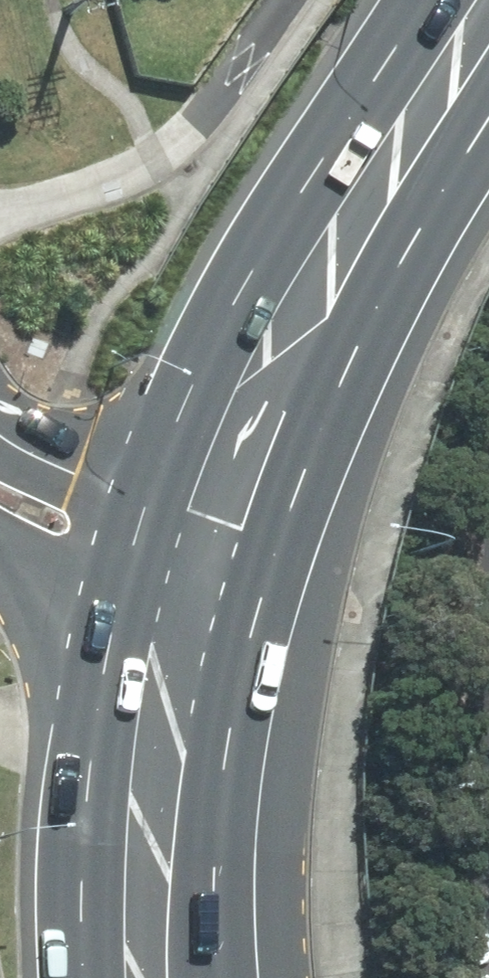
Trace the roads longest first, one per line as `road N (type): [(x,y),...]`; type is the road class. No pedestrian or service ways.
road 1 (primary): [(440,93),(293,335),(208,533)]
road 2 (primary): [(177,634),(150,810),(146,977)]
road 3 (residential): [(0,440),(208,533)]
road 4 (residential): [(177,634),(85,597),(0,542)]

